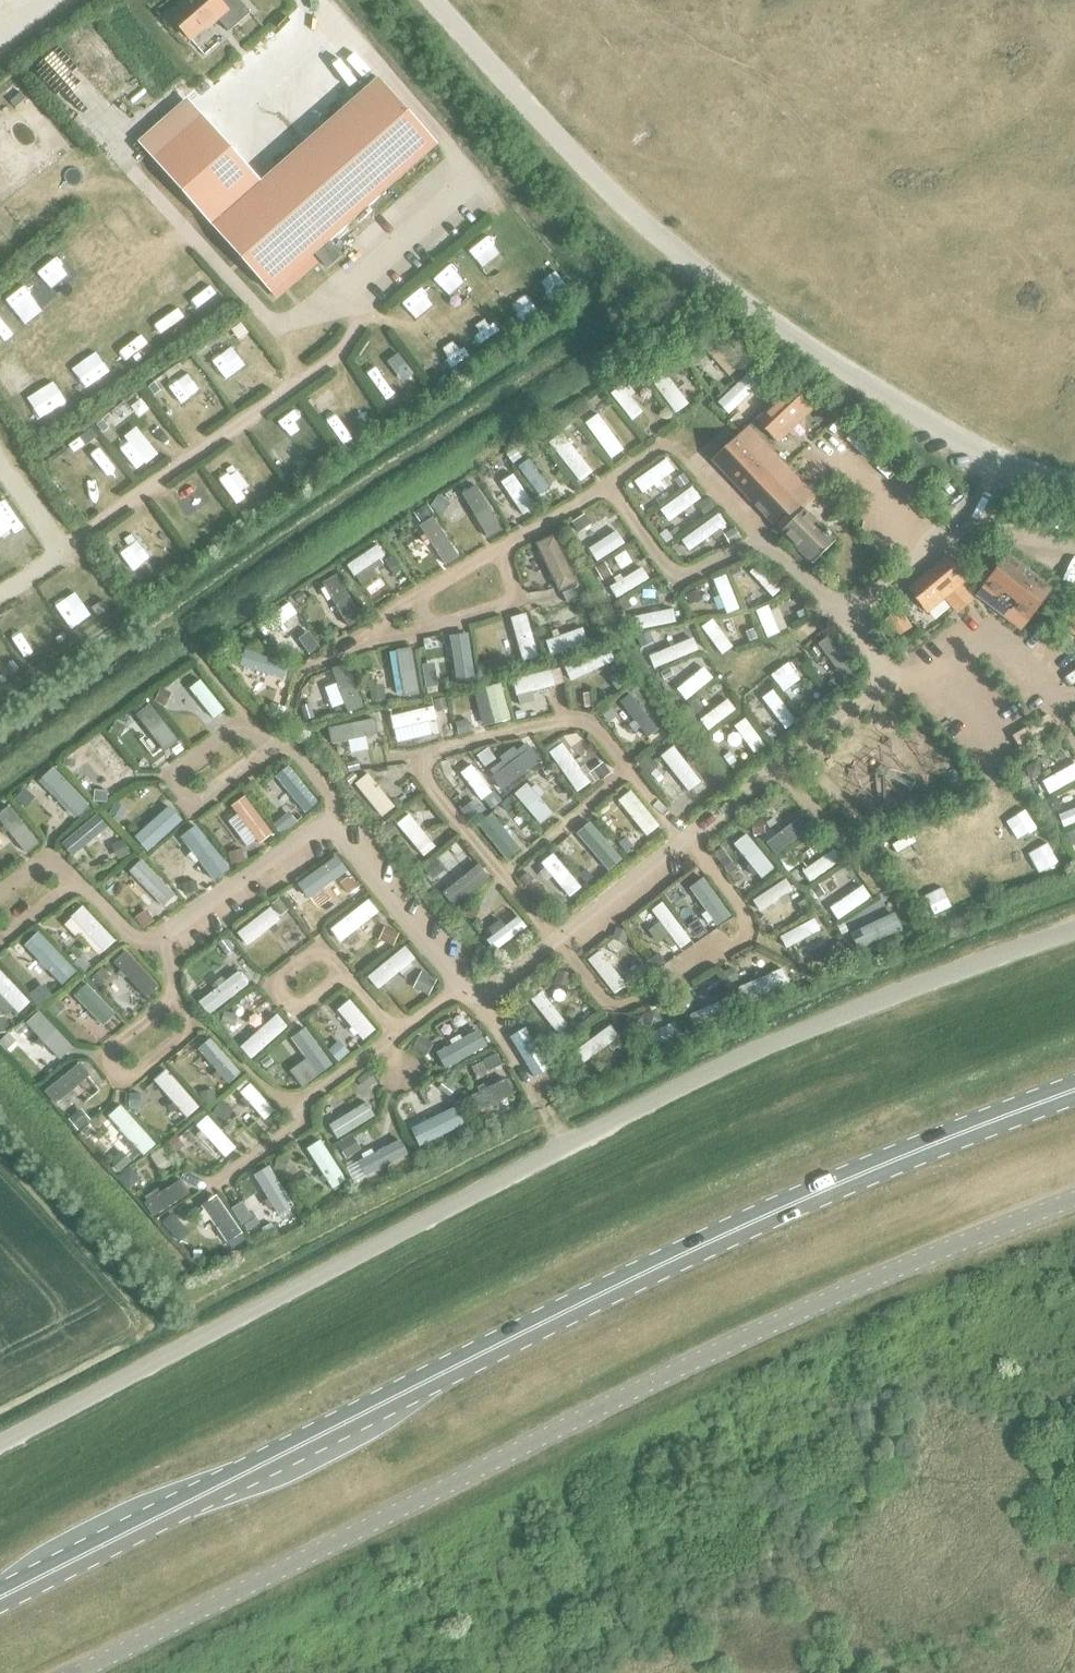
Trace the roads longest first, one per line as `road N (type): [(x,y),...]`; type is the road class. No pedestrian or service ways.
road 1 (unclassified): [(0,1444),(763,1049),(1074,929)]
road 2 (primary): [(0,1598),(740,1229),(1074,1096)]
road 3 (unclassified): [(80,1672),(684,1367),(1074,1201)]
road 4 (unclassified): [(1074,487),(1008,469),(696,271),(611,192),(436,0)]

